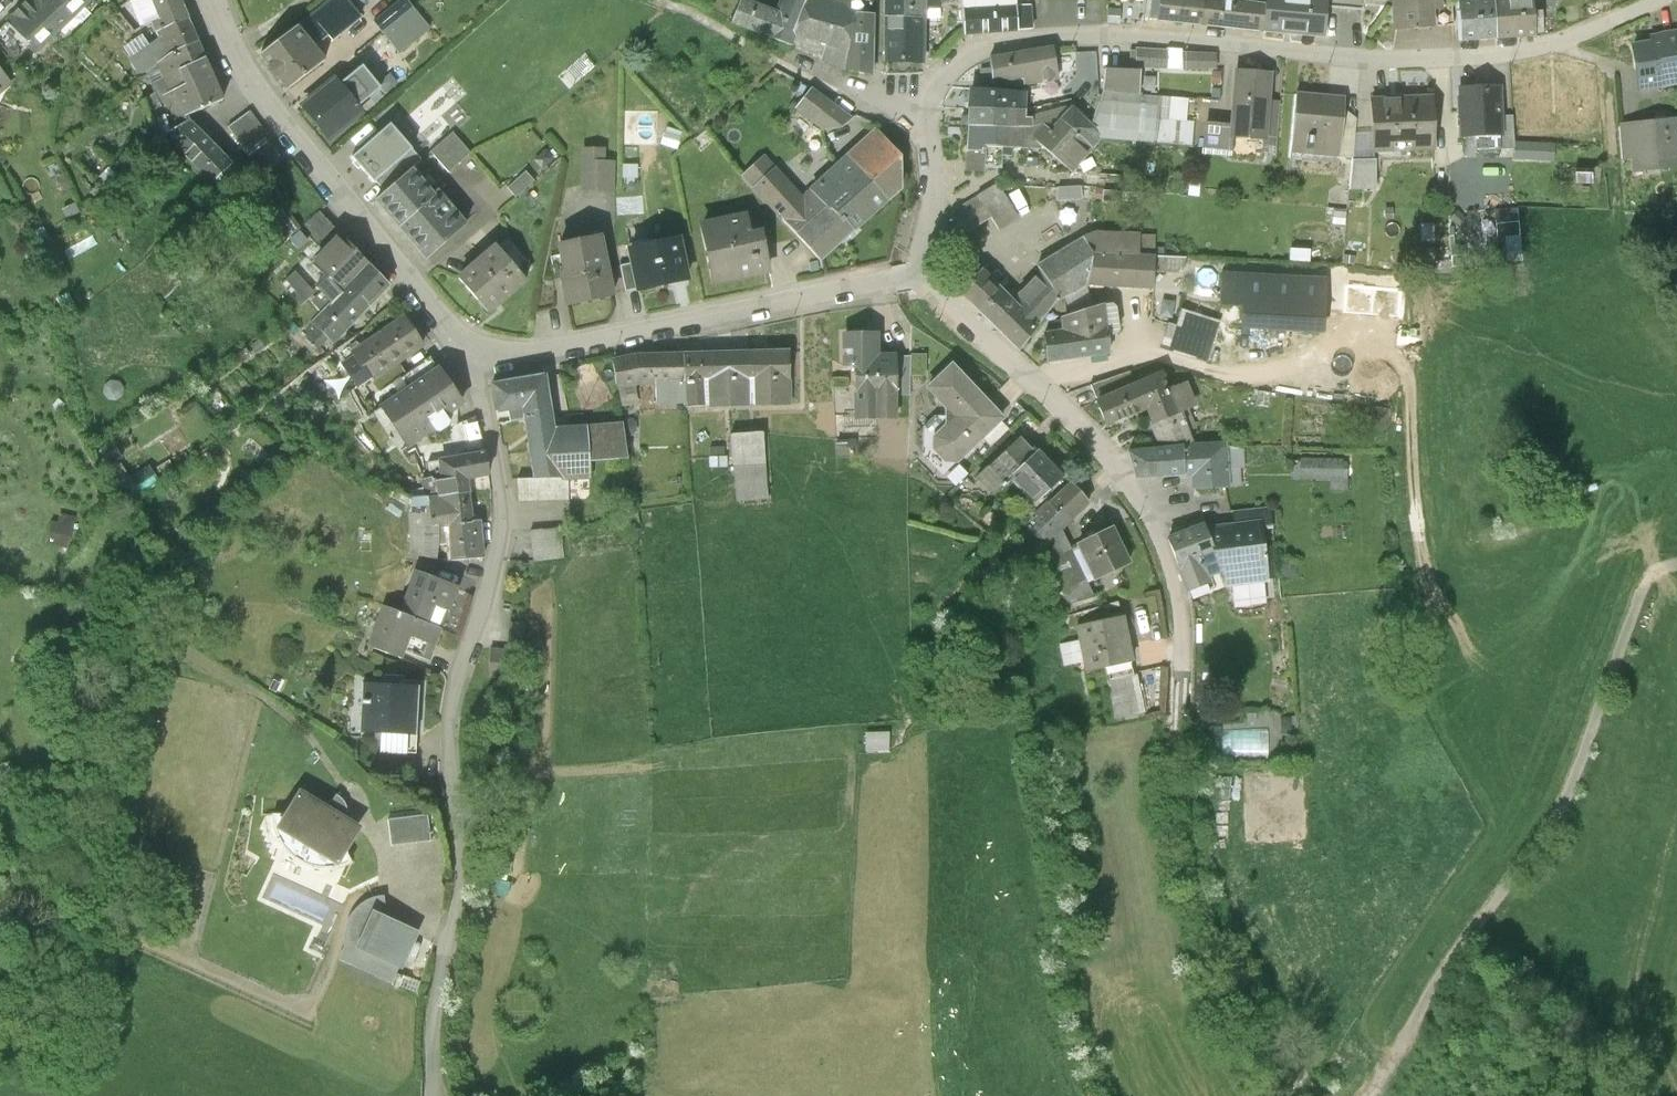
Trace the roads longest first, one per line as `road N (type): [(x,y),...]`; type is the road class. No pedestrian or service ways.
road 1 (residential): [(913,274),(926,244),(935,92),(970,55),(1030,41),(1135,34),(1333,60),(1483,59),(1568,41),(1667,0)]
road 2 (residential): [(432,1062),(437,985),(465,844),(453,707),(507,532),(483,360)]
road 3 (track): [(1360,1095),(1563,806),(1650,582),(1676,568)]
road 4 (residential): [(913,274),(1110,455),(1149,509),(1183,622),(1181,725)]
road 5 (residential): [(215,0),(240,66),(483,360)]
road 6 (residential): [(483,360),(913,274)]
road 7 (track): [(1181,725),(1218,959),(1319,1095)]

